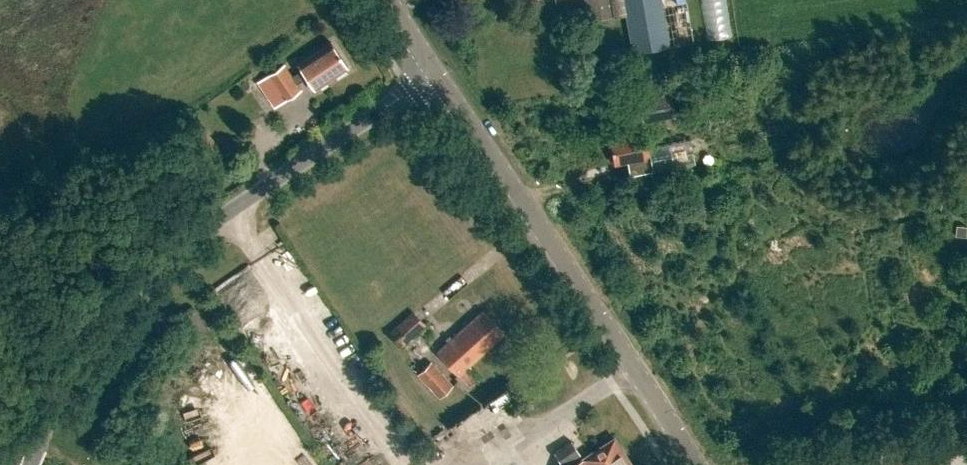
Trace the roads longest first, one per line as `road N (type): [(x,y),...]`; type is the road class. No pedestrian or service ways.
road 1 (unclassified): [(33,464),(88,350),(117,304),(161,260),(431,71)]
road 2 (tertiary): [(695,464),(431,71)]

